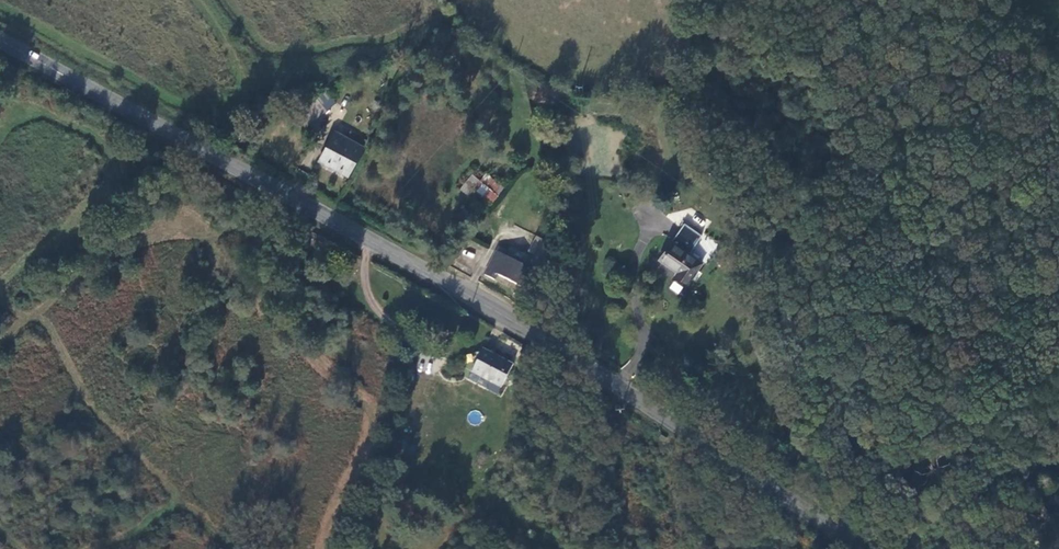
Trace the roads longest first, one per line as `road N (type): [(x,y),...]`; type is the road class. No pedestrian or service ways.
road 1 (tertiary): [(0,39),(522,326),(870,548)]

